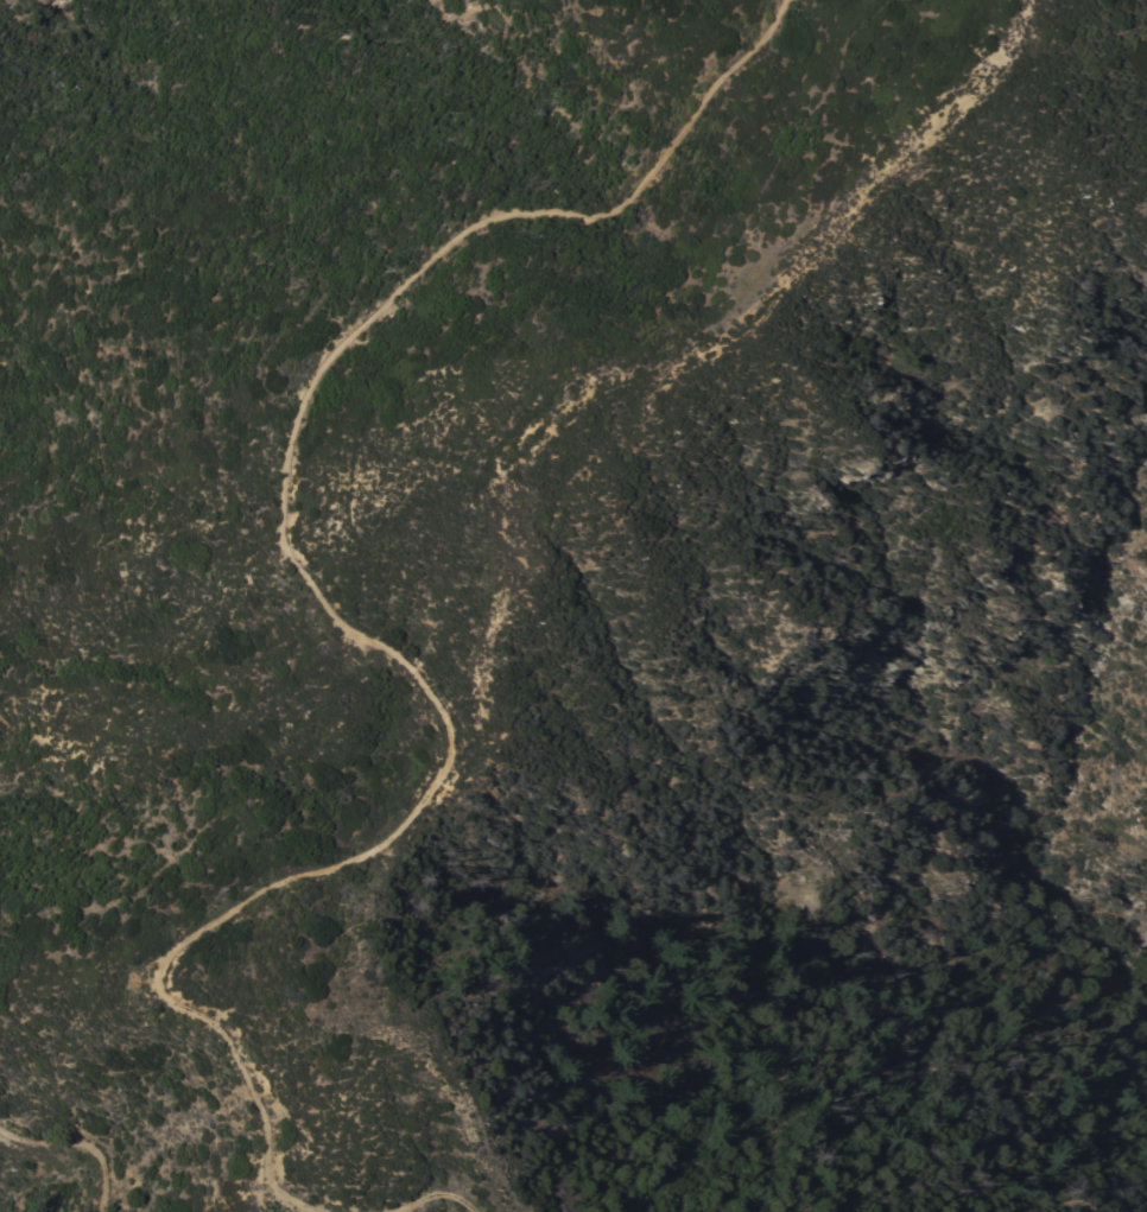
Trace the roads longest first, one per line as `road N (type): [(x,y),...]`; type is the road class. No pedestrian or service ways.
road 1 (track): [(338,1211),(270,1191),(262,1180),(270,1121),(239,1046),(222,1022),(166,1000),(163,982),(172,951),(190,938),(296,871),(375,849),(404,827),(458,744),(460,715),(422,655),(341,626),(285,561),(285,477),(341,357),(373,335),(476,226),(512,208),(617,208),(635,199),(796,0)]
road 2 (track): [(0,1124),(66,1138),(101,1134),(129,1153),(107,1211)]
road 3 (track): [(490,1211),(462,1185),(437,1185),(410,1201),(353,1211)]

